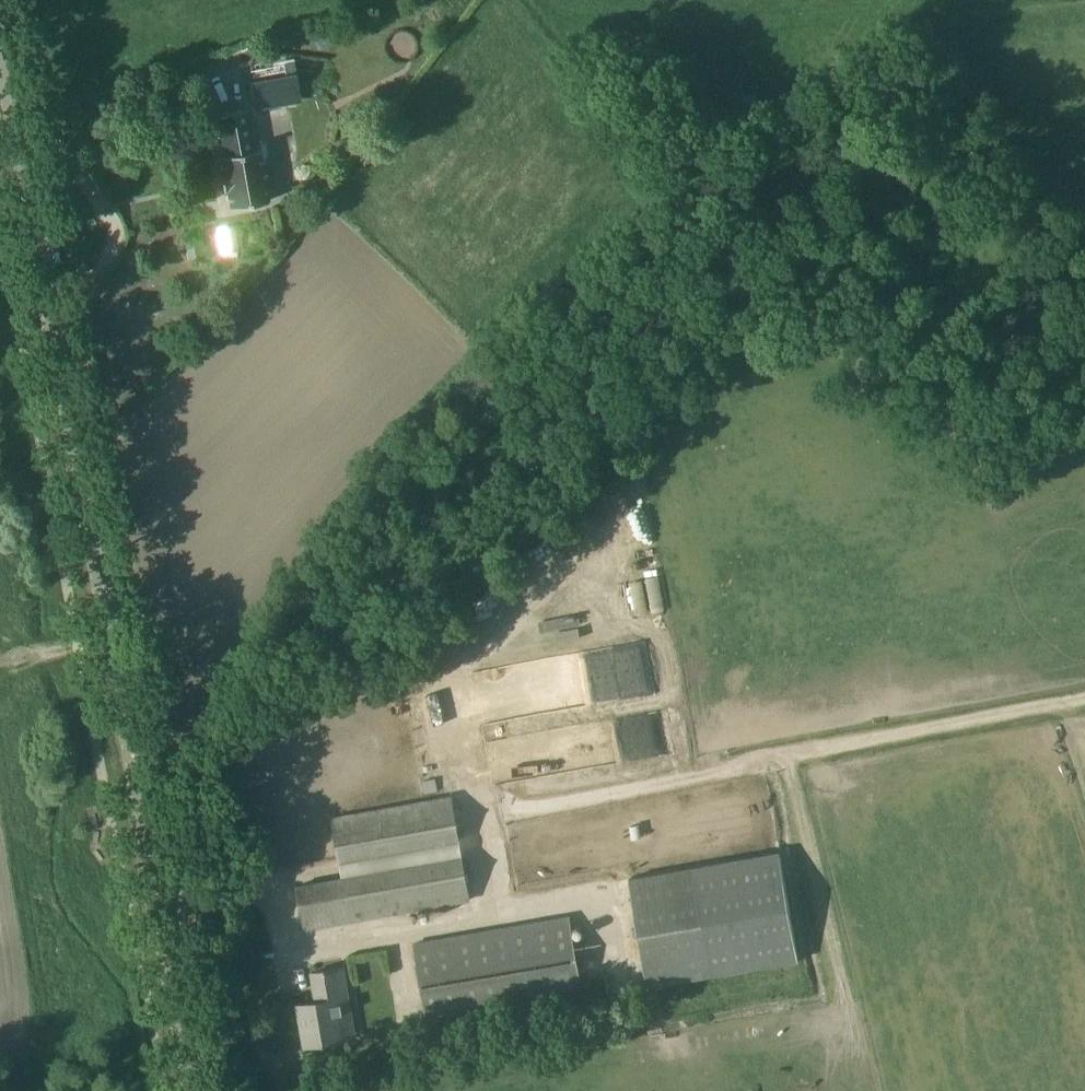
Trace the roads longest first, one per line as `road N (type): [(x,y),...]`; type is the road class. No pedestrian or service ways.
road 1 (tertiary): [(186,1090),(139,816),(56,91),(29,0)]
road 2 (track): [(476,816),(1084,697)]

